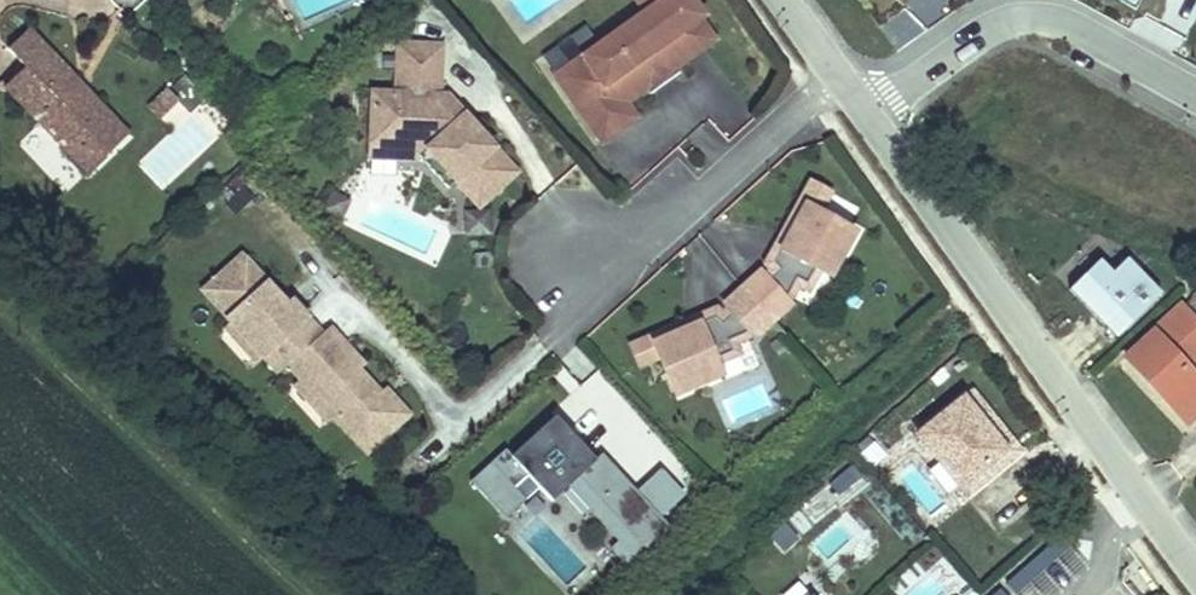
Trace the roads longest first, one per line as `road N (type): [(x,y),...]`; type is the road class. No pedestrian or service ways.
road 1 (residential): [(1195,576),(864,115)]
road 2 (residential): [(581,257),(692,204),(838,79)]
road 3 (residential): [(864,115),(990,29),(1028,18)]
road 4 (residential): [(1028,18),(1073,25),(1195,94)]

